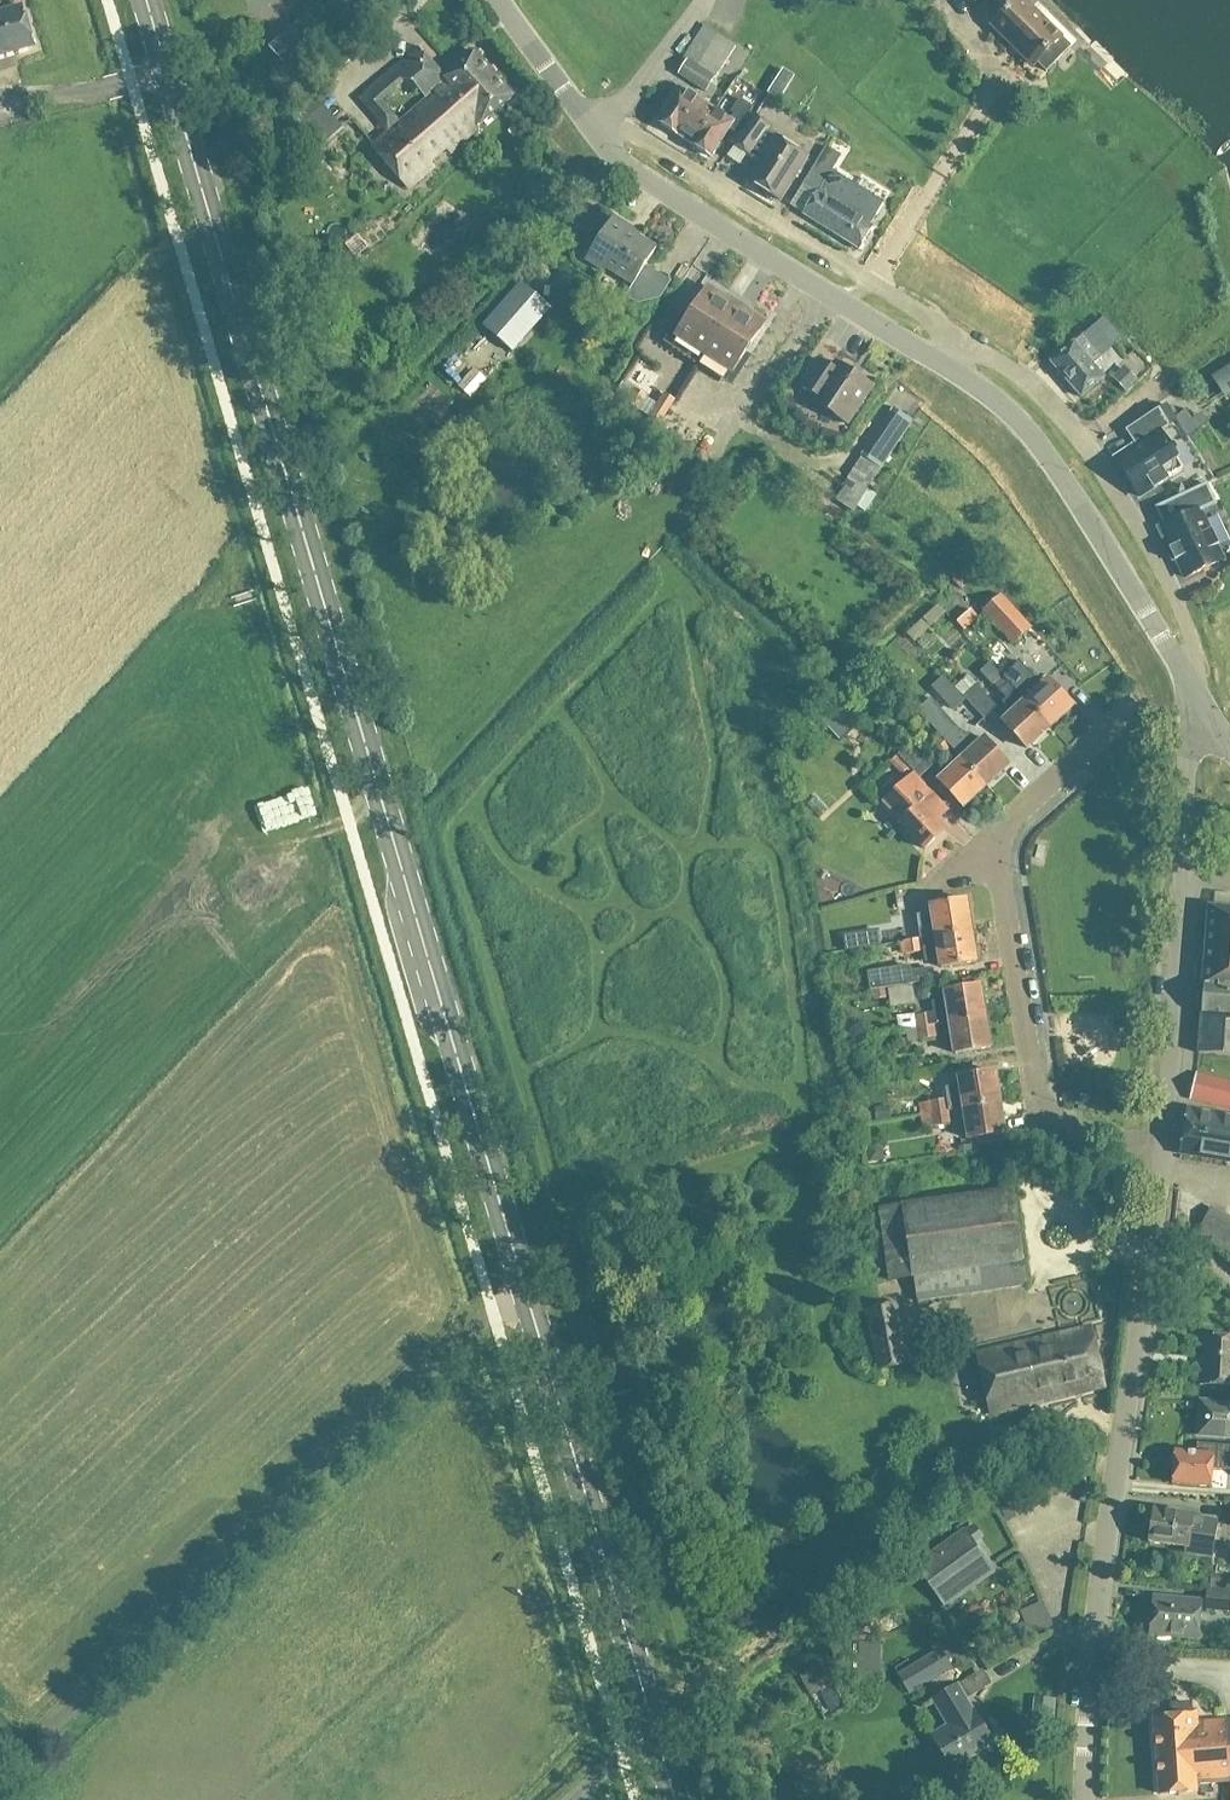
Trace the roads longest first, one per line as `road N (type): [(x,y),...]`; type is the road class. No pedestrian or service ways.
road 1 (secondary): [(675,1799),(145,0)]
road 2 (residential): [(1086,1799),(1094,1634),(1160,1147)]
road 3 (residential): [(1160,1147),(1038,1118),(994,830),(1130,704)]
road 4 (residential): [(1191,683),(1194,657),(1179,602),(1101,465),(1043,393),(956,332)]
road 5 (tertiary): [(938,361),(650,182),(586,116)]
road 6 (residential): [(956,332),(674,156),(586,116)]
road 7 (tertiary): [(1191,683),(1040,445),(992,394),(938,361)]
road 8 (residential): [(1160,1147),(1181,870)]
road 9 (residential): [(1181,870),(1191,683)]
road 10 (tertiary): [(586,116),(499,0)]

